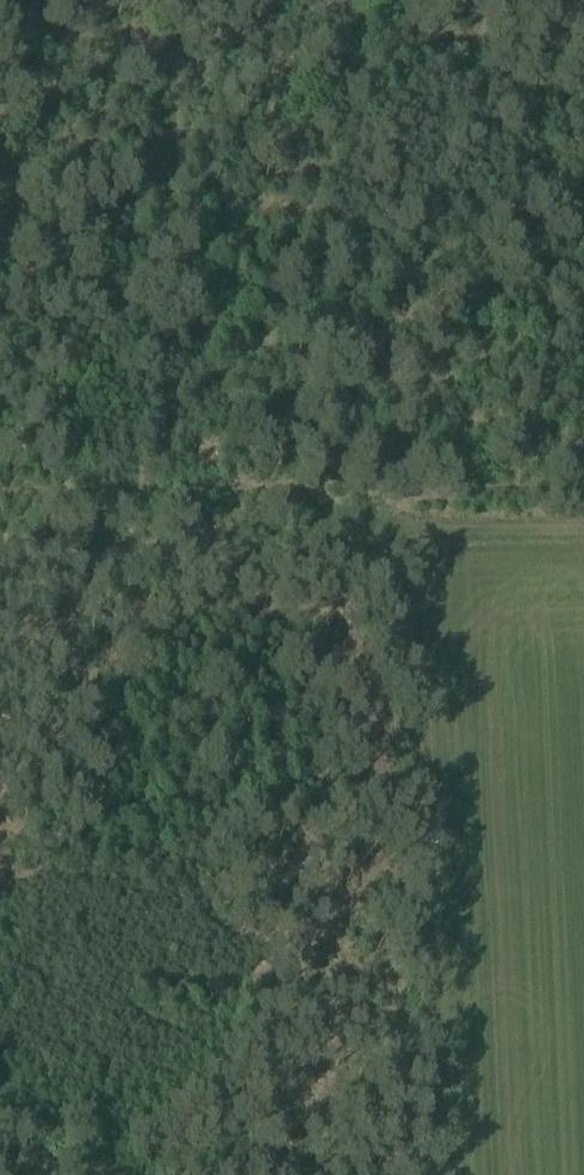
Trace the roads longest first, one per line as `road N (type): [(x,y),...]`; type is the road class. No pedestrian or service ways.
road 1 (track): [(583,524),(421,527),(294,564),(0,560)]

